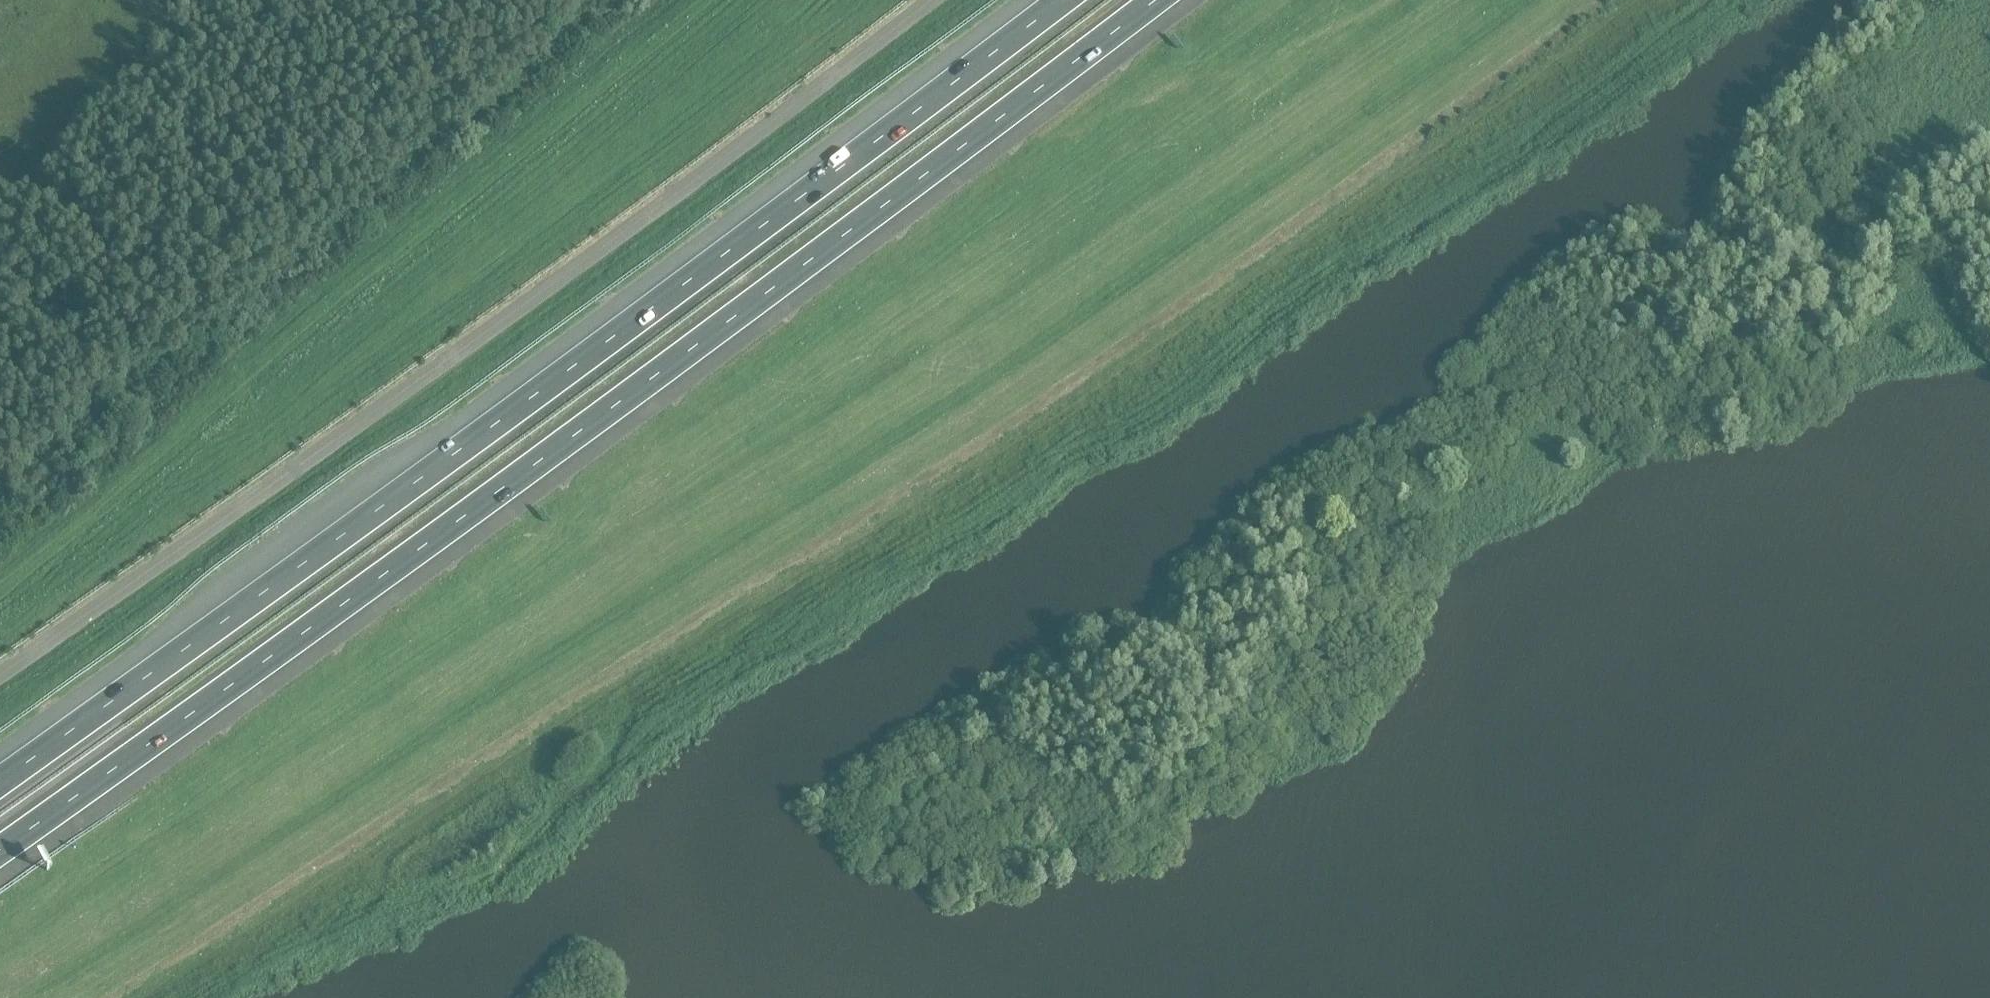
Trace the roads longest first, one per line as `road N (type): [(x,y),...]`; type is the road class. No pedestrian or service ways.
road 1 (motorway): [(0,855),(885,211),(1160,0)]
road 2 (motorway): [(1057,0),(846,163),(0,777)]
road 3 (unclassified): [(927,0),(0,669)]

